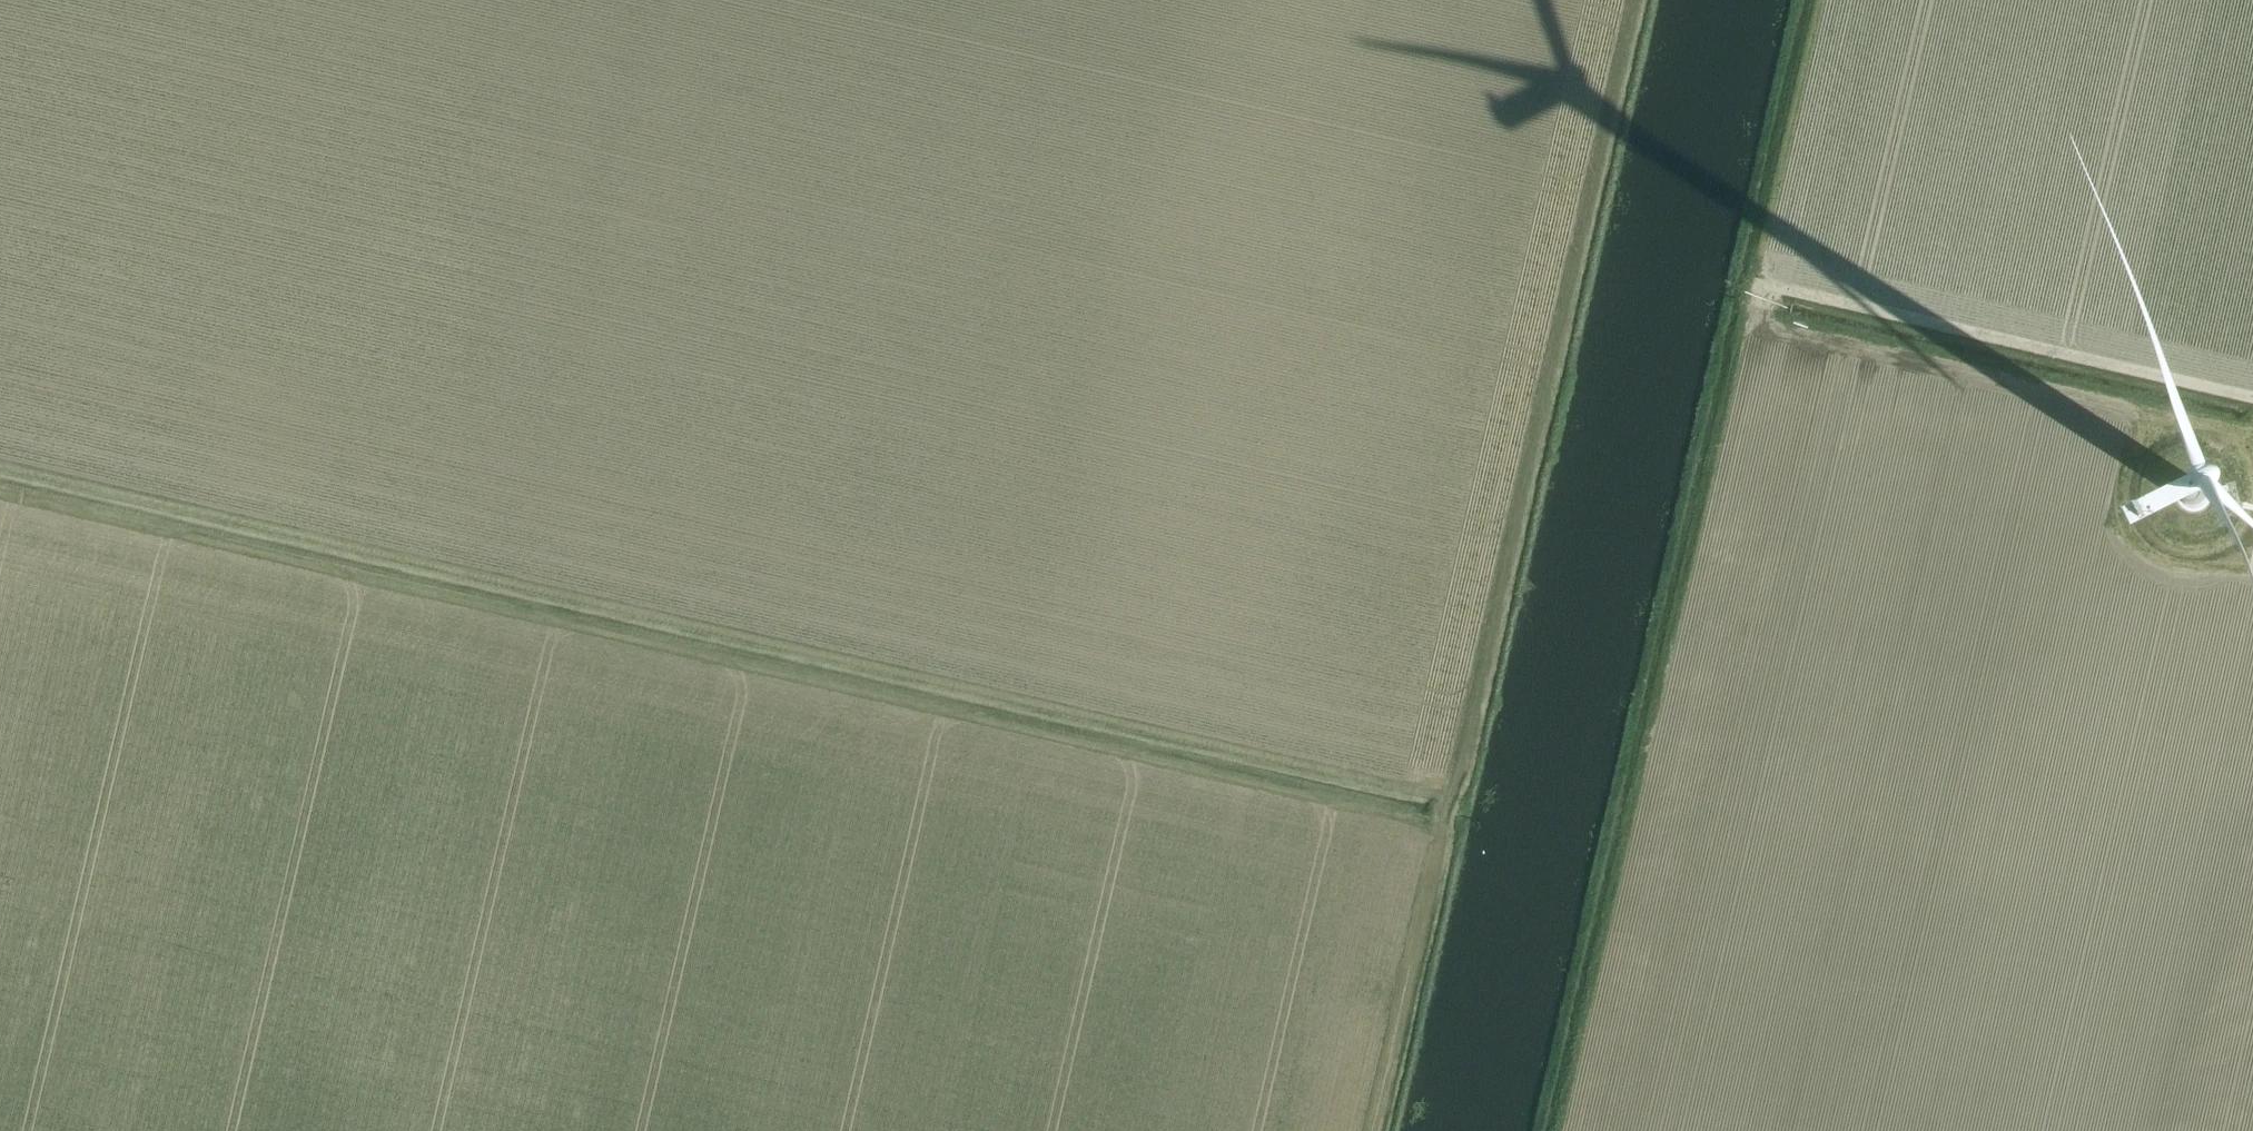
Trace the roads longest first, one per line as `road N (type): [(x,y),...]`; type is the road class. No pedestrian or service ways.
road 1 (track): [(2252,400),(1775,290),(1574,1130)]

